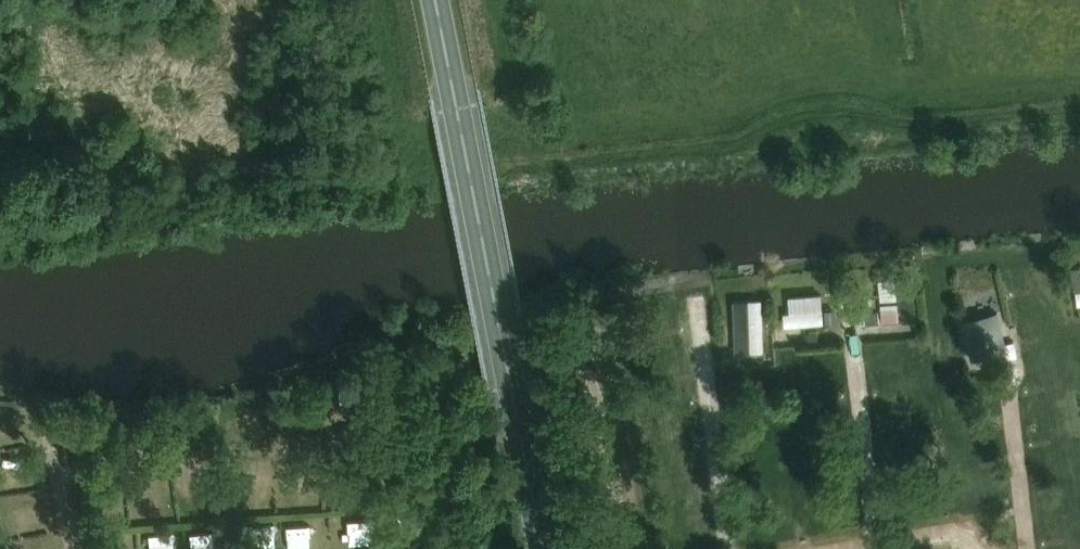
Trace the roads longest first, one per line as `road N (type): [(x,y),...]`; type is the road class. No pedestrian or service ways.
road 1 (trunk): [(536,548),(424,0)]

